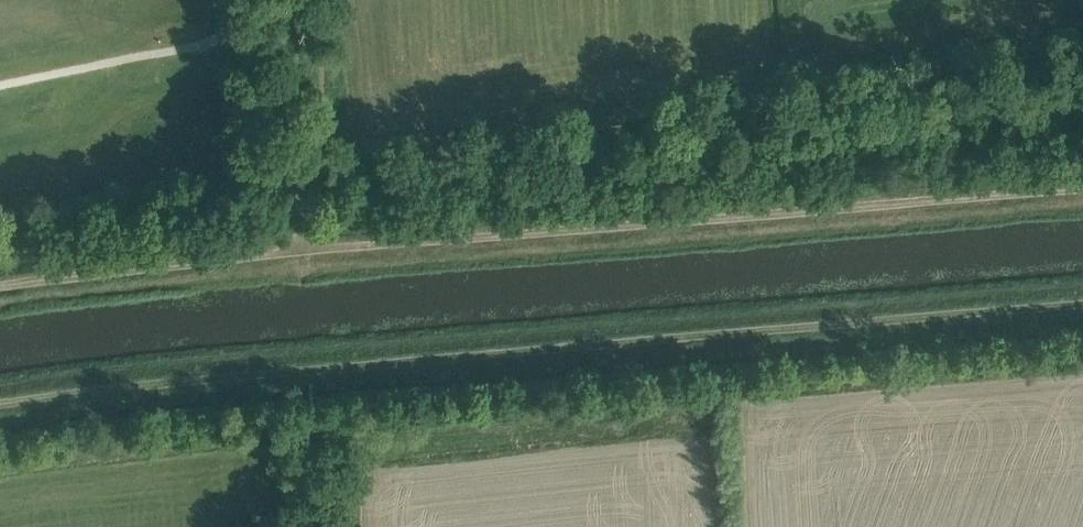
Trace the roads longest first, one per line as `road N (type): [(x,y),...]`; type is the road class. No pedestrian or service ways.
road 1 (track): [(0,406),(143,384),(1082,306)]
road 2 (track): [(301,251),(637,234),(1082,198)]
road 3 (track): [(1082,59),(680,132),(315,173)]
road 4 (track): [(0,287),(301,251)]

